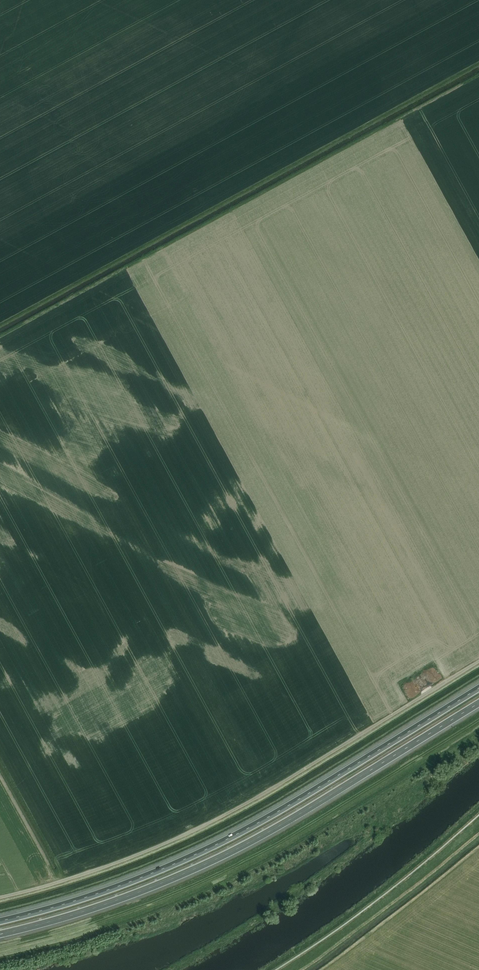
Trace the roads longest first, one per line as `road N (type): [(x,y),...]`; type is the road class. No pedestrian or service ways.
road 1 (unclassified): [(0,897),(109,866),(203,825),(478,660)]
road 2 (motorway): [(478,688),(225,840),(121,885),(0,920)]
road 3 (motorway): [(0,933),(79,914),(226,854),(478,702)]

